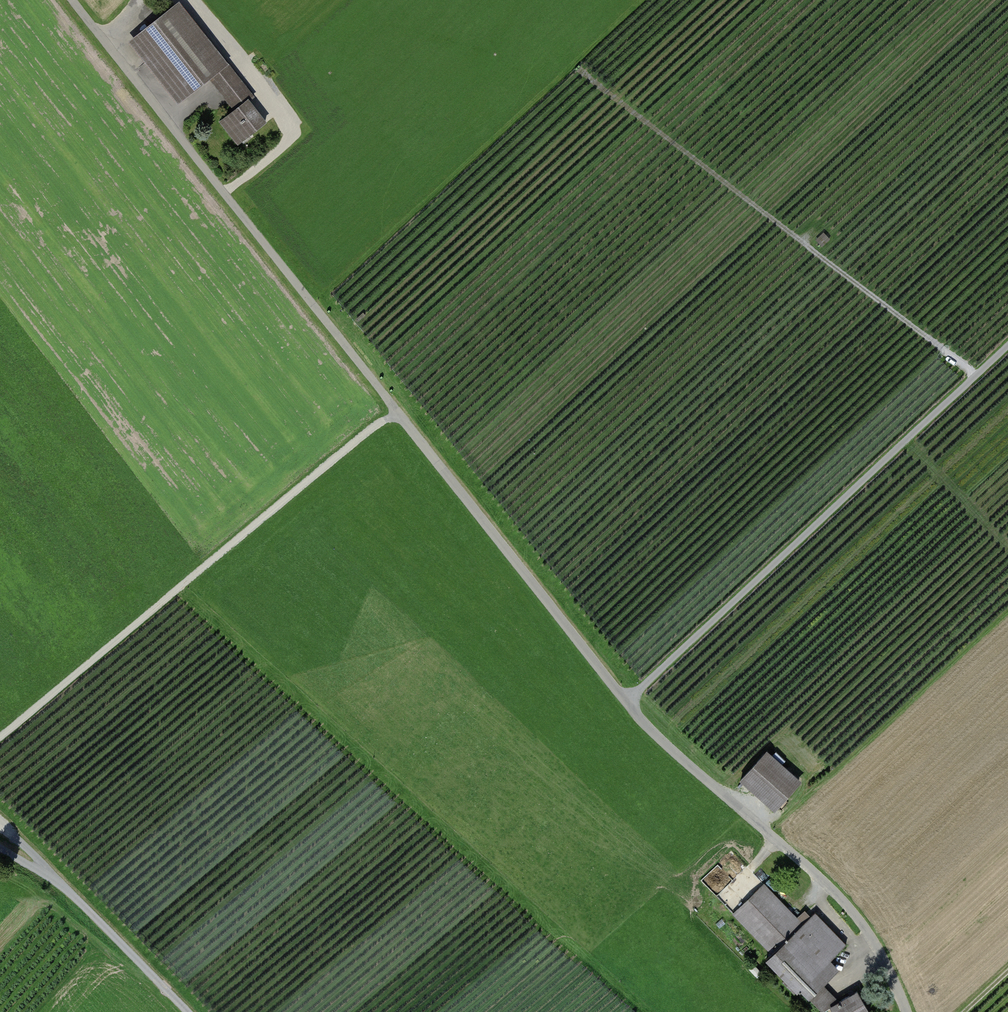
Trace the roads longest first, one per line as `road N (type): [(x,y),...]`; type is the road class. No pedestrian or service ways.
road 1 (track): [(679,755),(613,684),(74,0)]
road 2 (track): [(627,702),(1007,345)]
road 3 (track): [(0,736),(366,432),(400,414)]
road 4 (track): [(573,67),(976,375)]
road 5 (residential): [(907,1011),(875,942),(827,883),(679,755)]
road 6 (unclassified): [(15,837),(188,1011)]
road 7 (track): [(906,441),(1007,548)]

